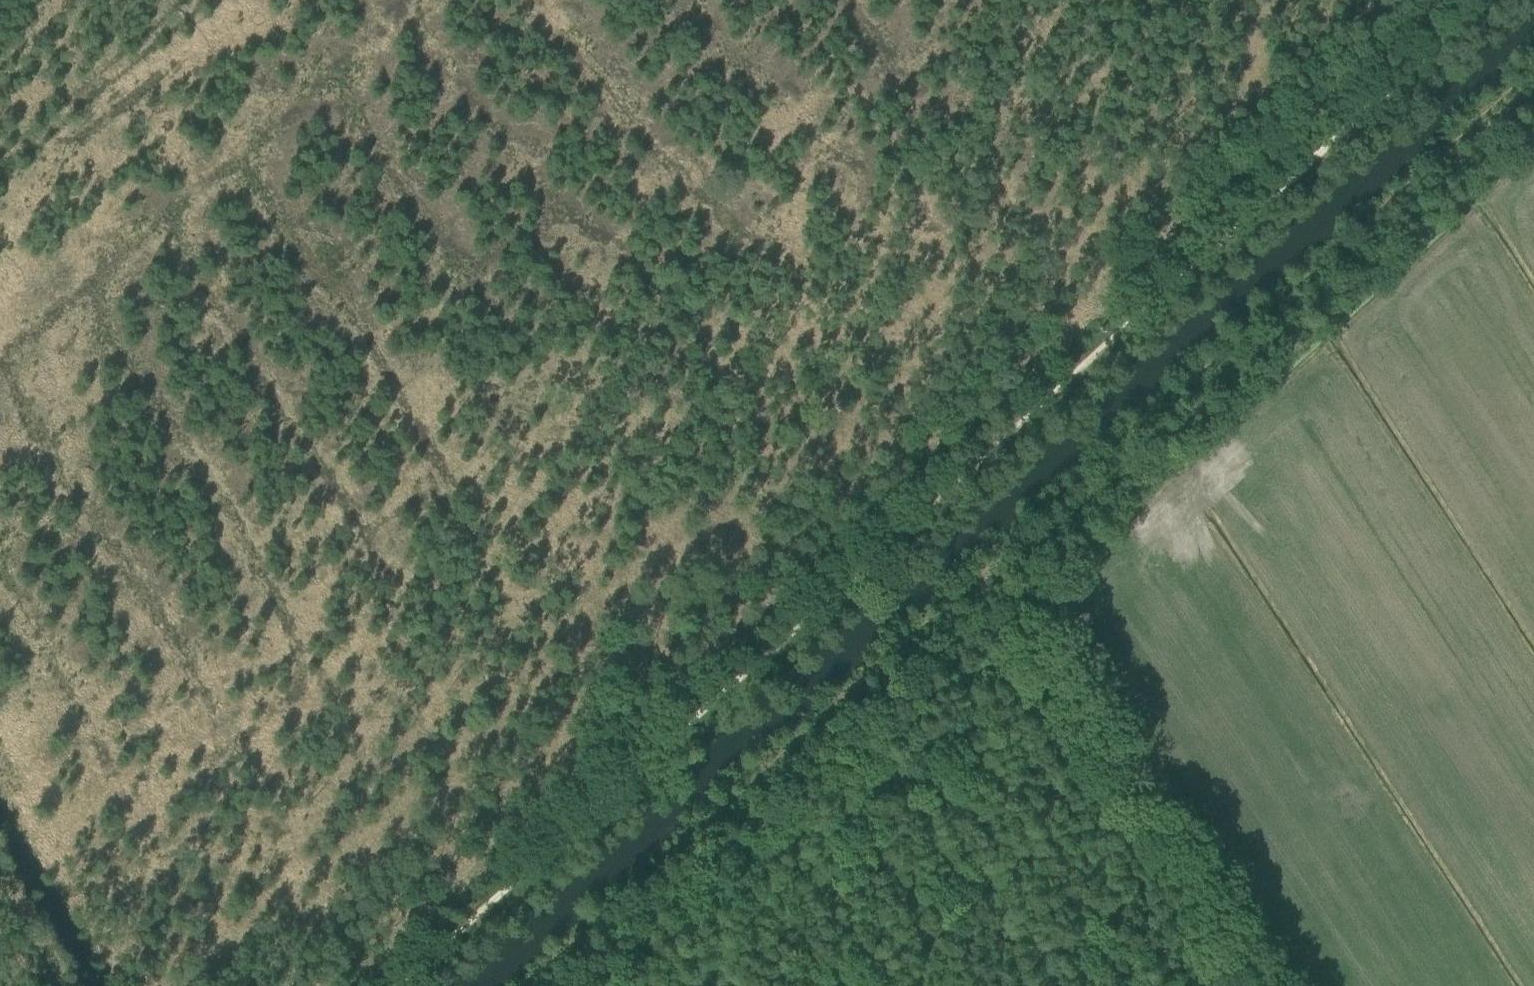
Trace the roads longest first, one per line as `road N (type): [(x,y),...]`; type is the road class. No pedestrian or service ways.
road 1 (track): [(397,985),(1486,0)]
road 2 (track): [(1023,624),(1260,985)]

